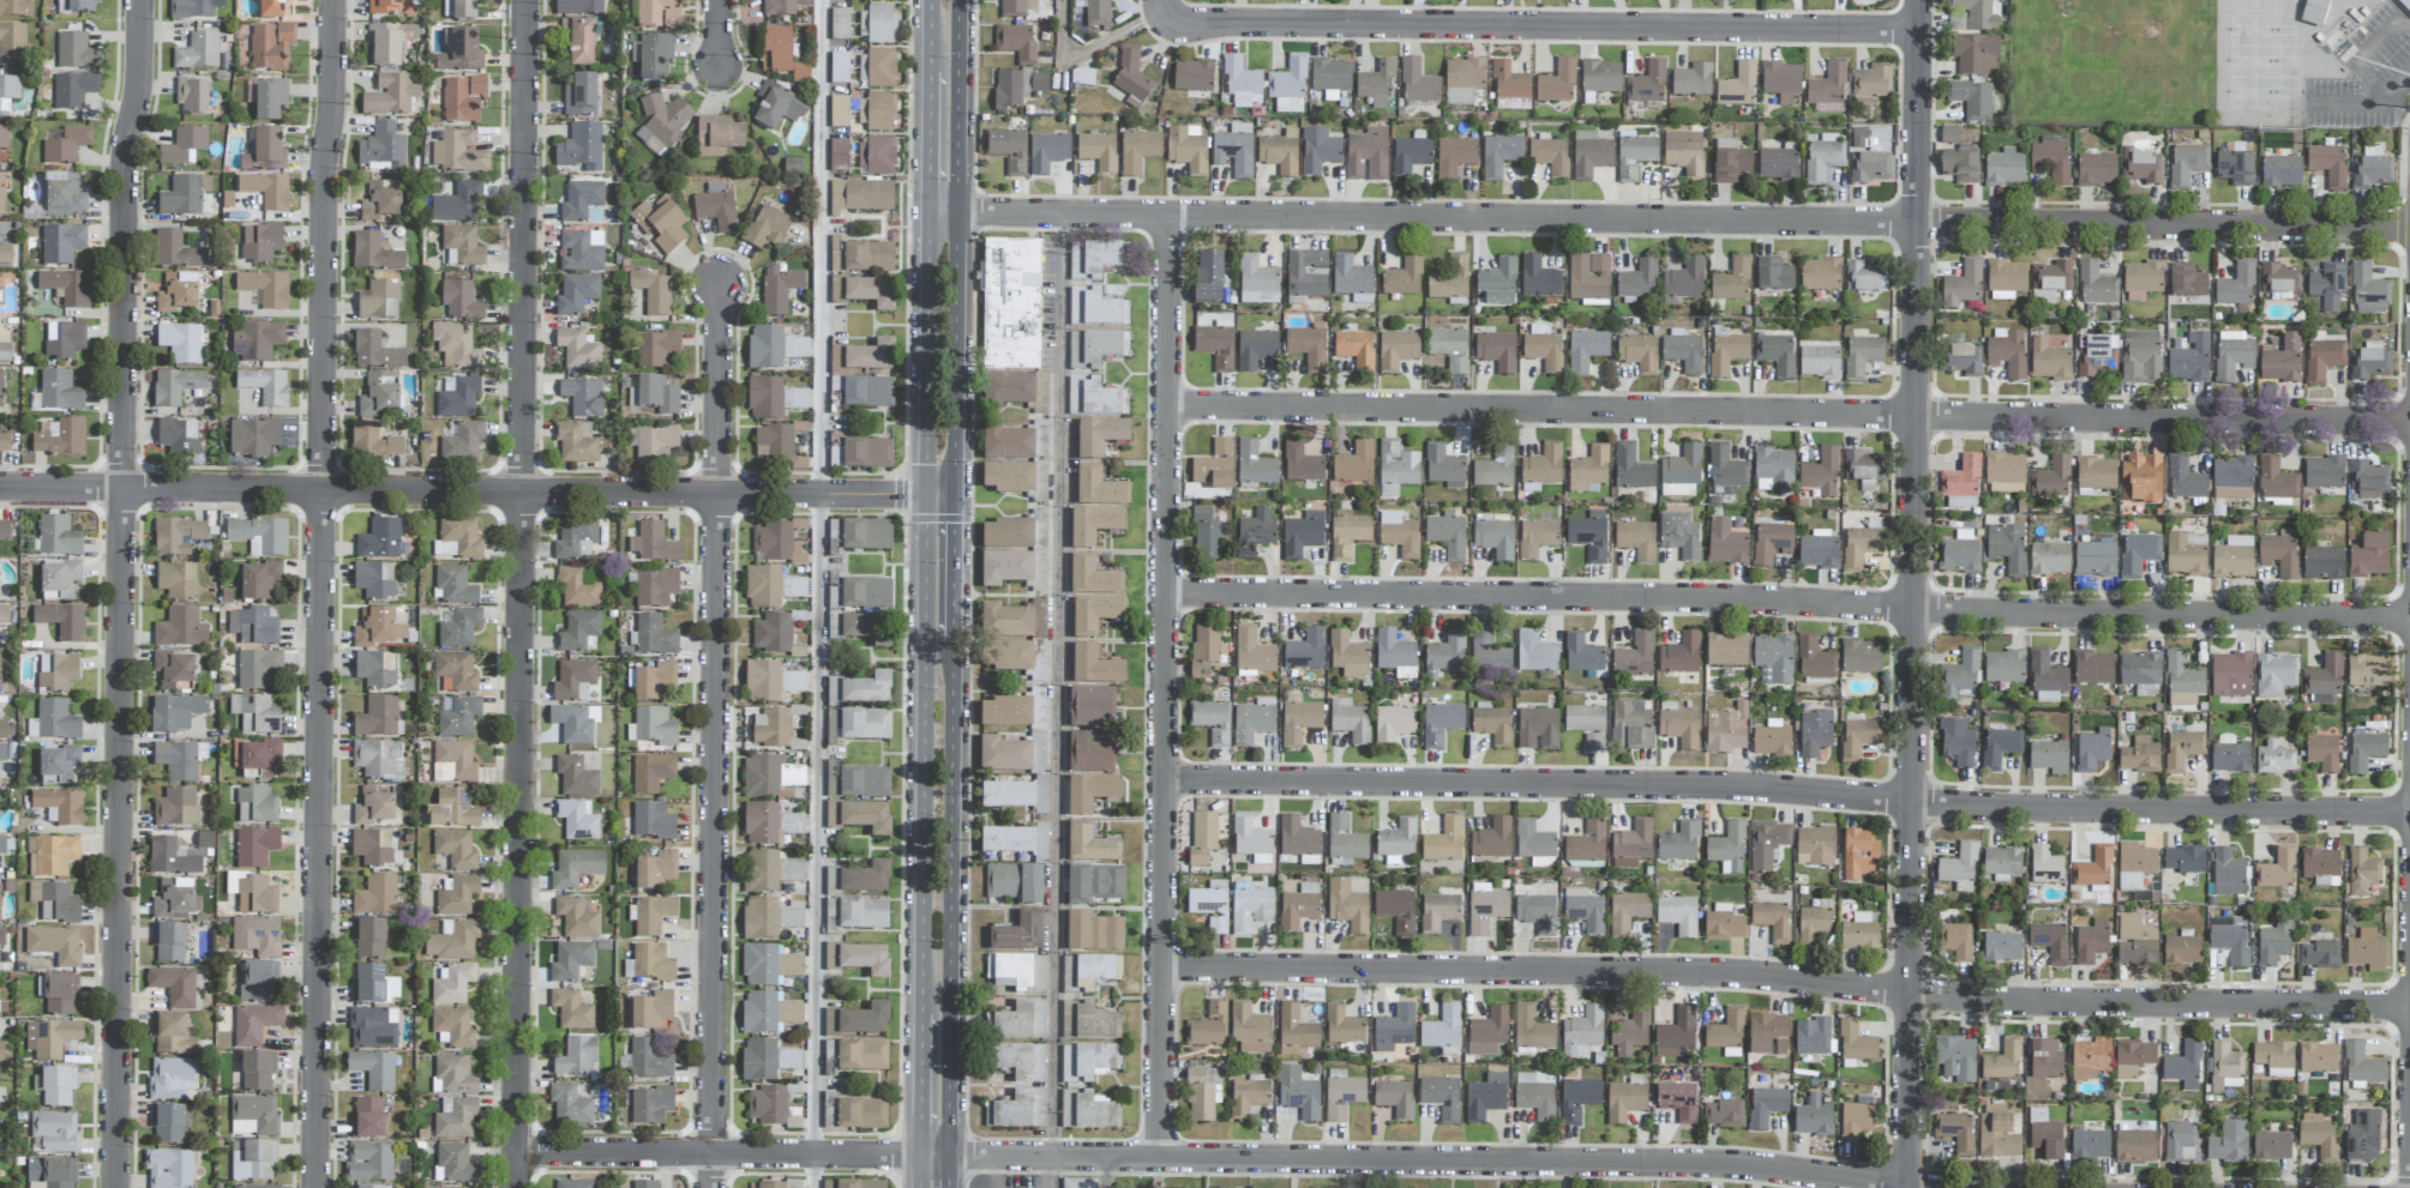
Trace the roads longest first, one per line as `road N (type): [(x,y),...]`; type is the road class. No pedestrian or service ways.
road 1 (residential): [(2409,231),(958,212)]
road 2 (residential): [(2409,1009),(2009,1003),(1709,975),(1162,969)]
road 3 (residential): [(2409,813),(2001,810),(1771,790),(1166,783)]
road 4 (residential): [(2409,618),(1168,596)]
road 5 (residential): [(2409,424),(1171,408)]
road 6 (residential): [(118,1187),(126,176),(143,76),(142,0)]
road 7 (residential): [(317,1187),(334,0)]
road 8 (residential): [(517,1187),(529,0)]
road 9 (residential): [(1909,1187),(1919,0)]
road 10 (residential): [(1915,1187),(1669,1163),(948,1156)]
road 11 (residential): [(1160,1159),(1172,217)]
road 12 (residential): [(925,494),(0,488)]
road 13 (residential): [(713,1187),(719,288)]
road 14 (secondary): [(927,212),(920,1014)]
road 15 (residential): [(1918,31),(1185,23),(1171,14)]
road 16 (secondary): [(948,1156),(951,637)]
road 17 (residential): [(919,1156),(517,1152)]
road 18 (secondary): [(952,494),(958,212)]
road 19 (secondary): [(958,212),(959,0)]
road 20 (secondary): [(951,637),(952,494)]
road 21 (secondary): [(920,1014),(919,1156)]
road 22 (secondary): [(928,73),(927,212)]

